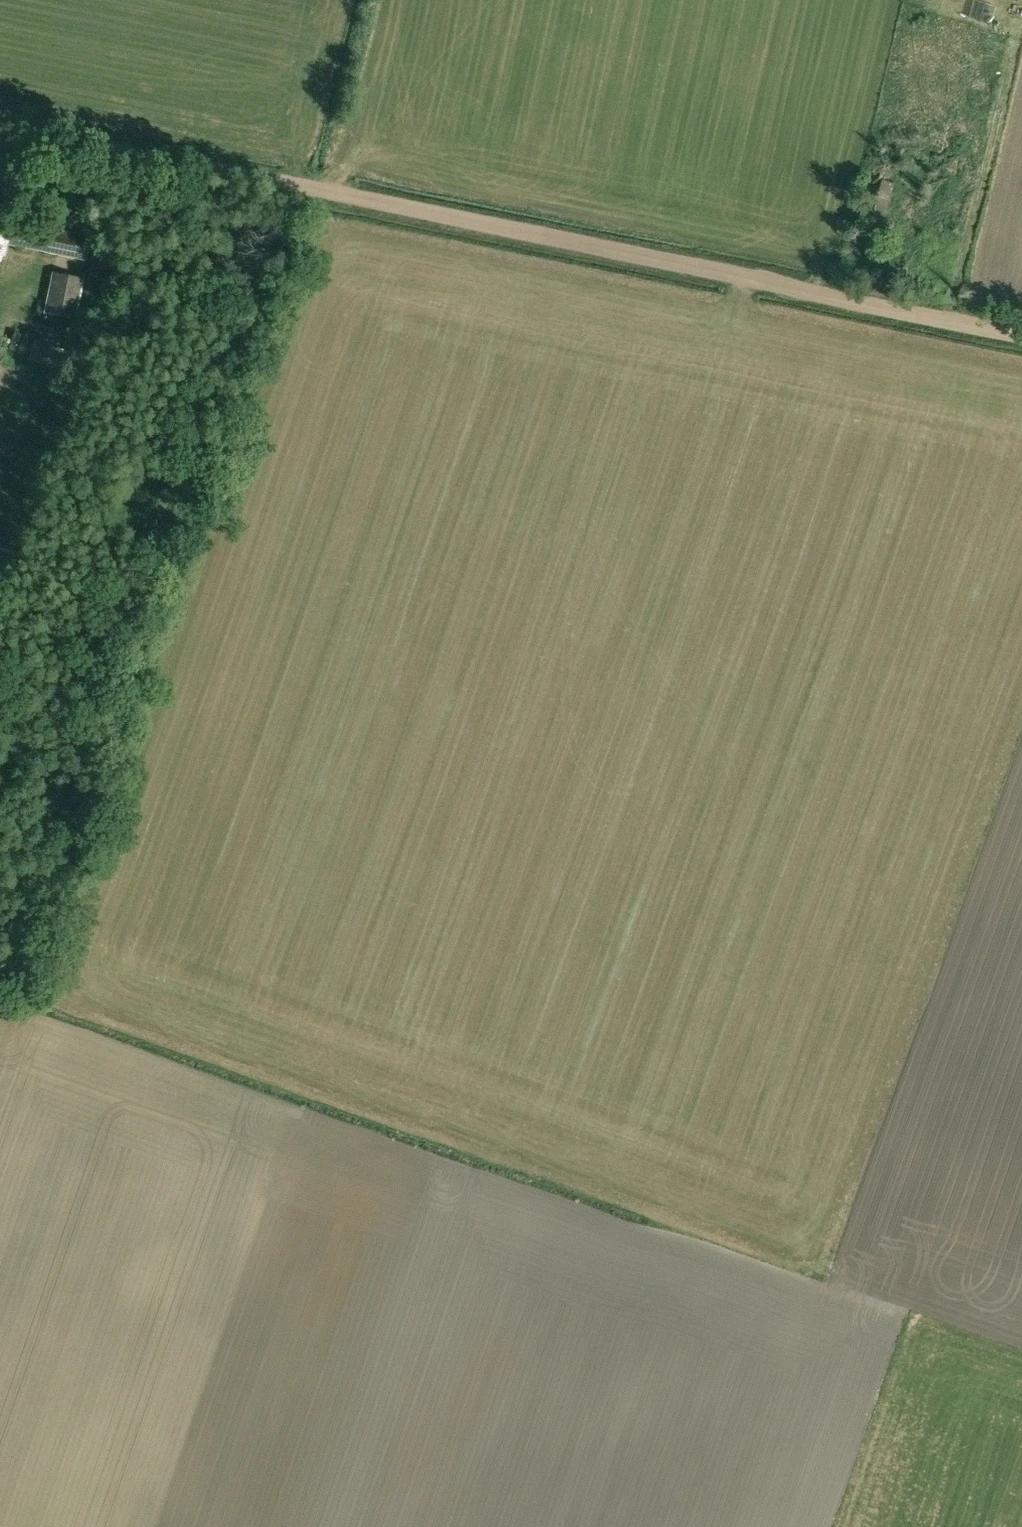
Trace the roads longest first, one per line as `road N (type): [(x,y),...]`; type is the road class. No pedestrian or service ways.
road 1 (track): [(1021,338),(0,126)]

